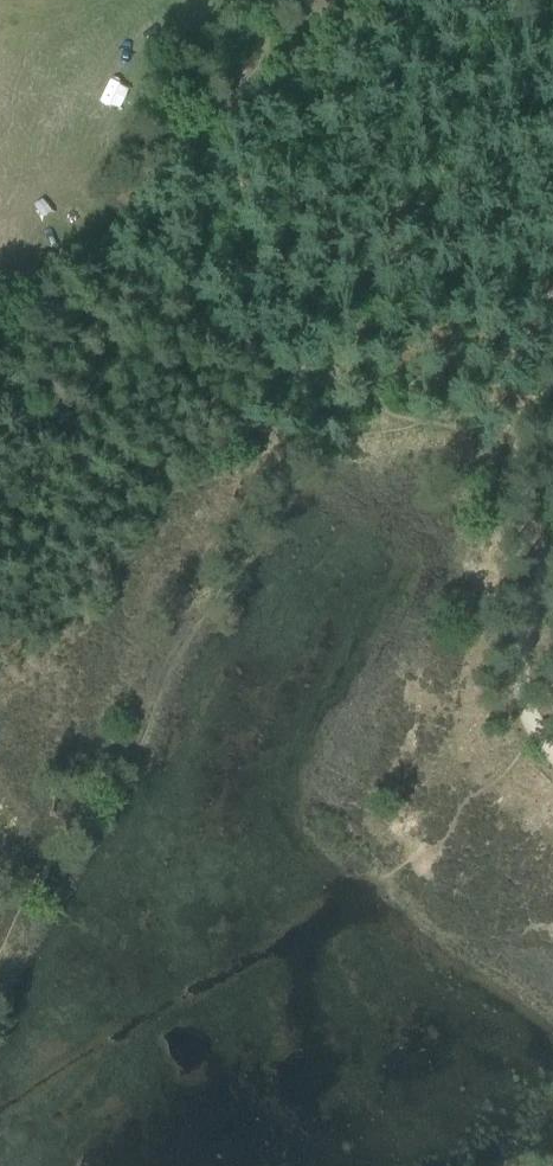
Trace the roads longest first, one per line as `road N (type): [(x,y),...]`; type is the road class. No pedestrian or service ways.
road 1 (track): [(343,0),(92,249)]
road 2 (track): [(552,755),(537,744),(517,683),(552,555)]
road 3 (track): [(0,179),(32,310)]

